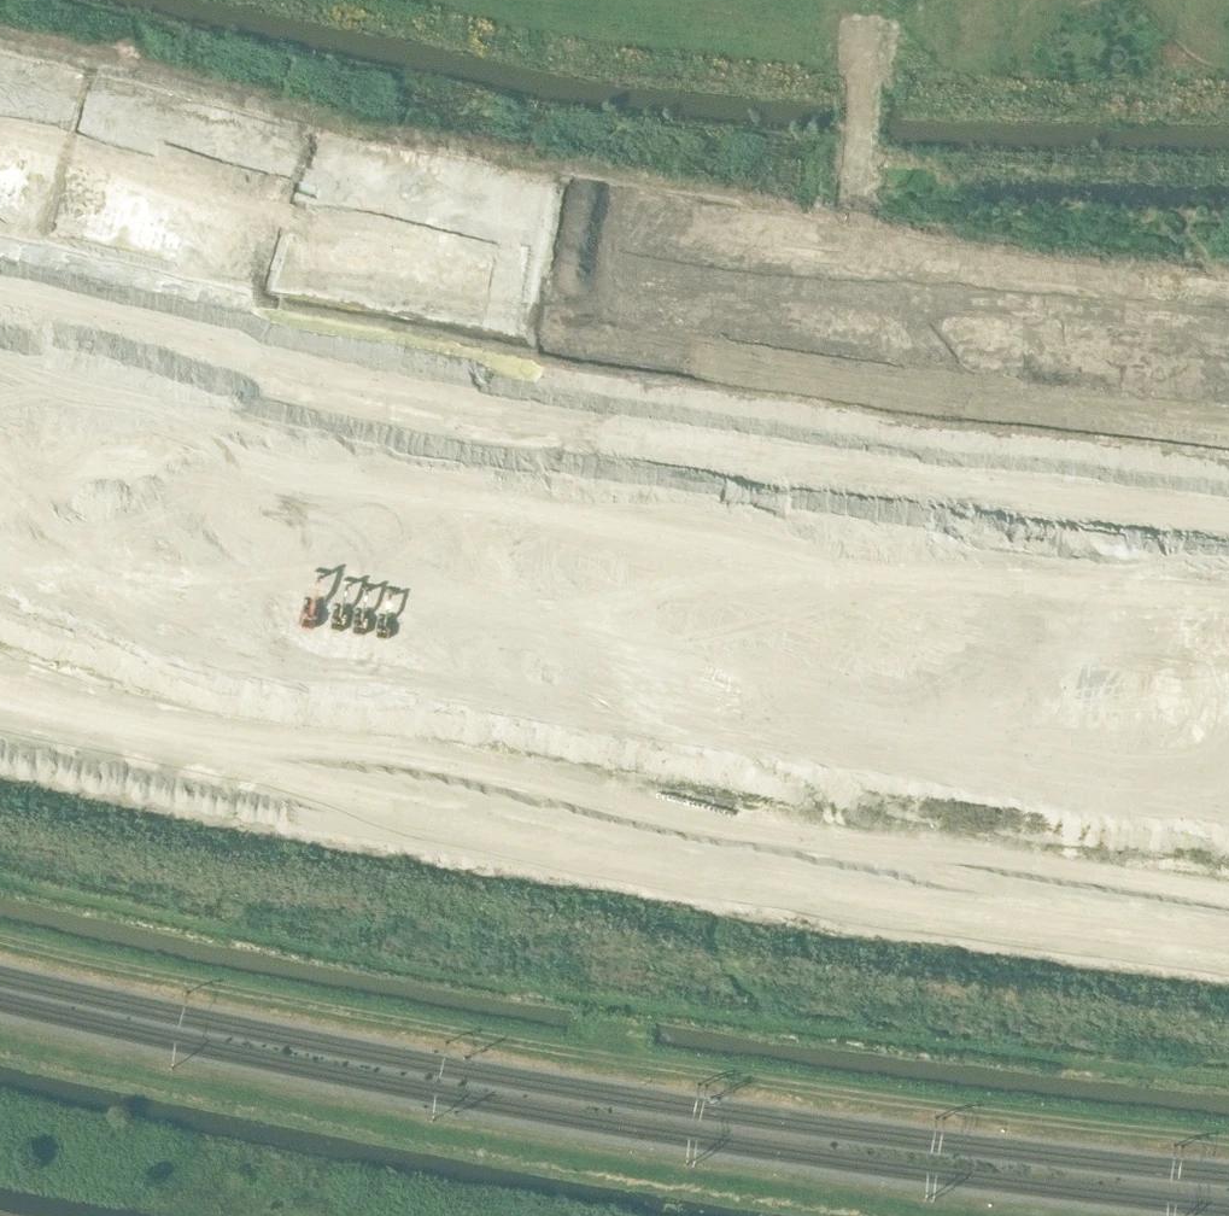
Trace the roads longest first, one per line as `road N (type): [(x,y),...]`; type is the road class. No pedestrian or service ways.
road 1 (track): [(1228,939),(873,905),(0,677)]

